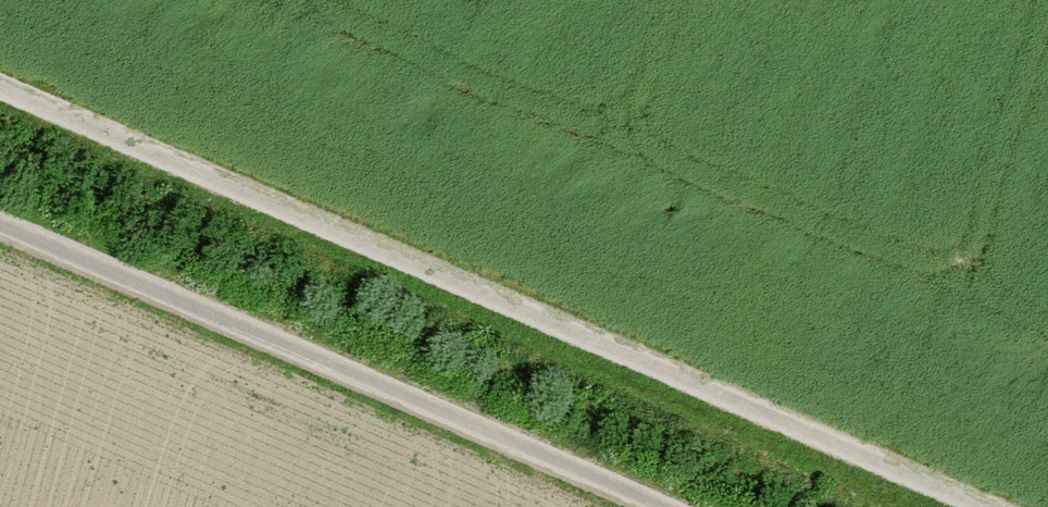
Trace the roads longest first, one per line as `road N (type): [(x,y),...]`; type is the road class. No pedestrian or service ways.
road 1 (track): [(0,90),(972,506)]
road 2 (track): [(0,221),(659,506)]

